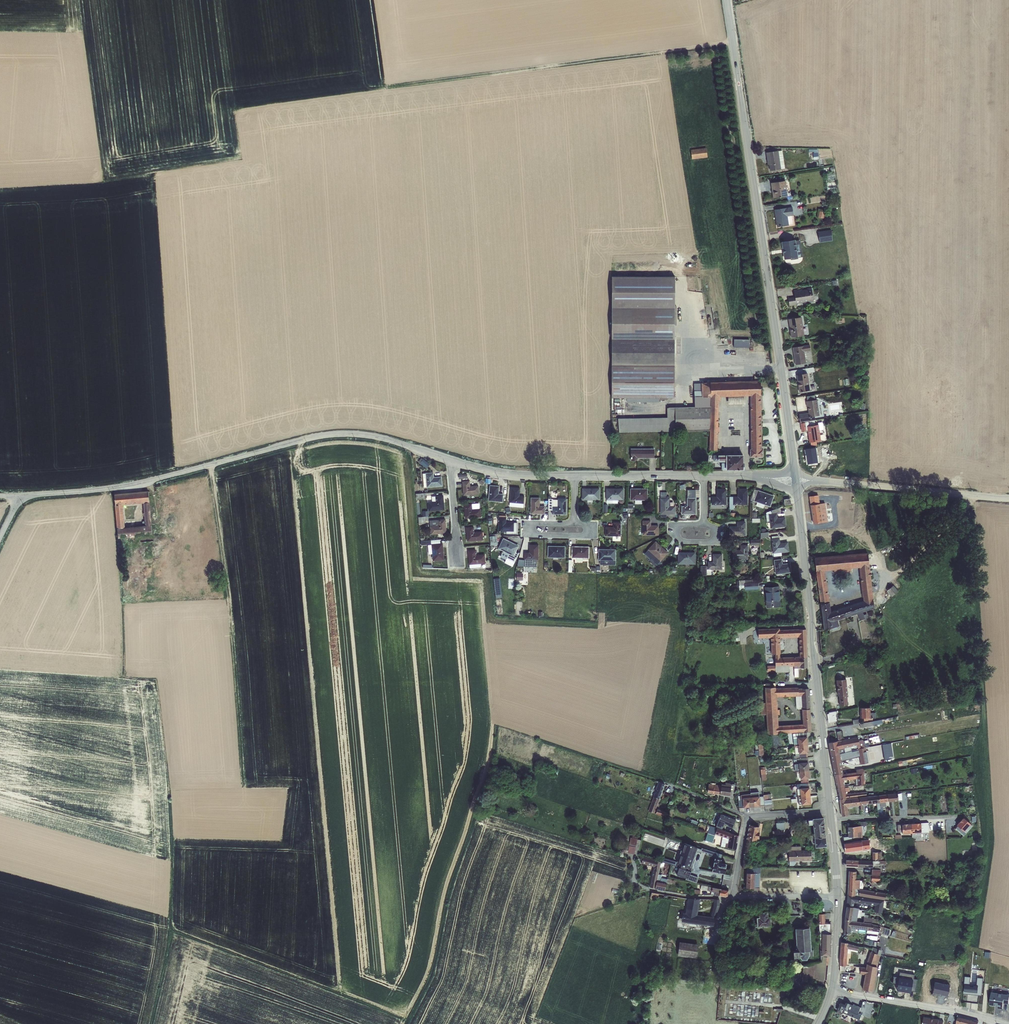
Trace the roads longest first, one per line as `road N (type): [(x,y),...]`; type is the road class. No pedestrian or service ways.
road 1 (tertiary): [(795,479),(730,0)]
road 2 (unclassified): [(23,495),(123,488),(322,435),(386,438),(453,459)]
road 3 (tertiary): [(829,810),(795,479)]
road 4 (residential): [(1008,499),(795,479)]
road 5 (residential): [(835,988),(1008,1023)]
road 6 (residential): [(829,810),(747,817),(731,898)]
road 7 (residential): [(577,475),(706,475)]
road 8 (residential): [(576,523),(533,523),(533,534),(594,536),(594,524)]
road 9 (residential): [(453,459),(503,472),(577,475)]
road 10 (residential): [(831,820),(953,817)]

